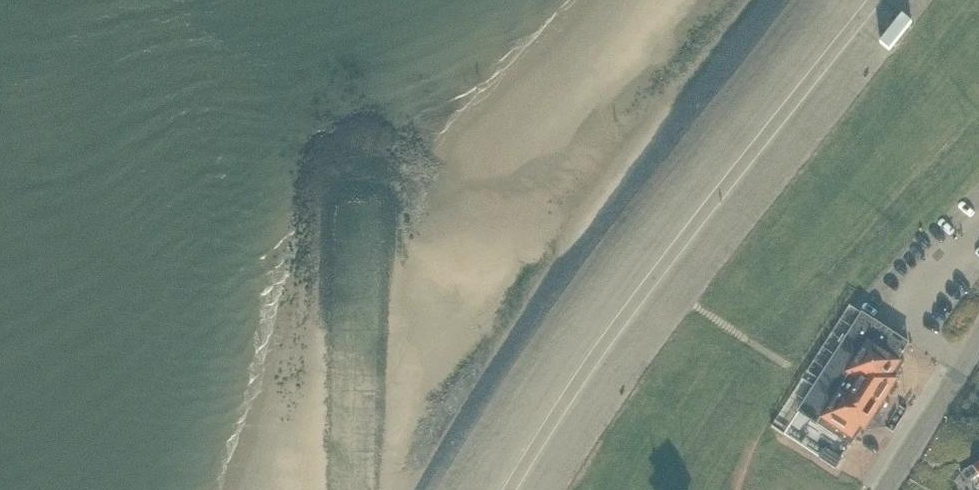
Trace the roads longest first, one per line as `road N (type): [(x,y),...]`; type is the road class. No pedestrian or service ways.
road 1 (residential): [(887,489),(978,343)]

